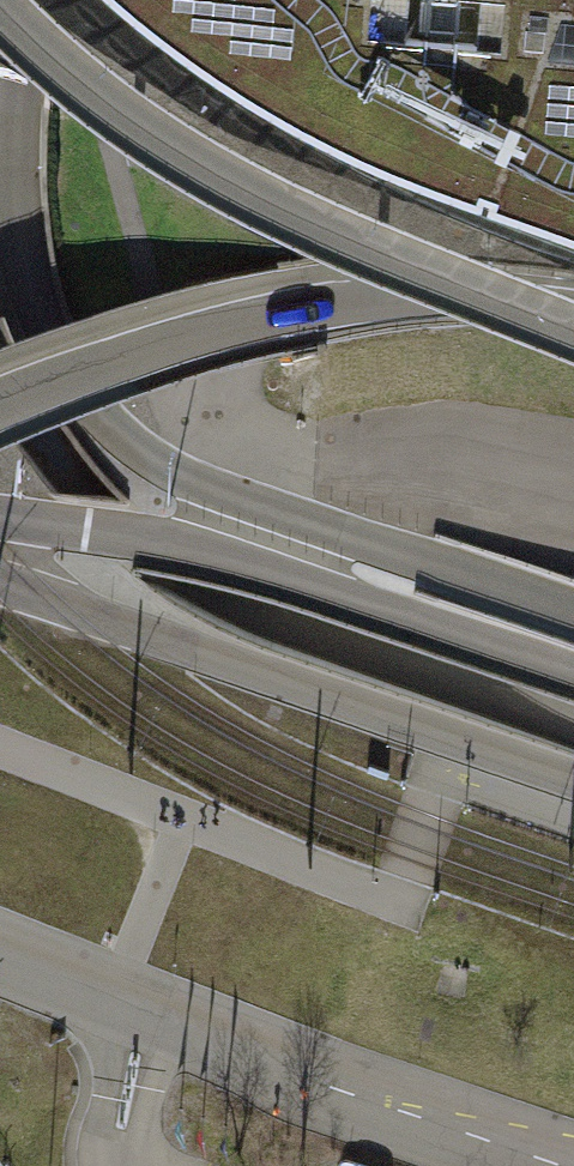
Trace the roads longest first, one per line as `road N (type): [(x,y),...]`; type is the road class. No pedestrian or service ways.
road 1 (unclassified): [(0,583),(573,780)]
road 2 (unclassified): [(573,678),(244,564),(0,514)]
road 3 (secondary): [(214,0),(328,80),(501,164),(573,190)]

